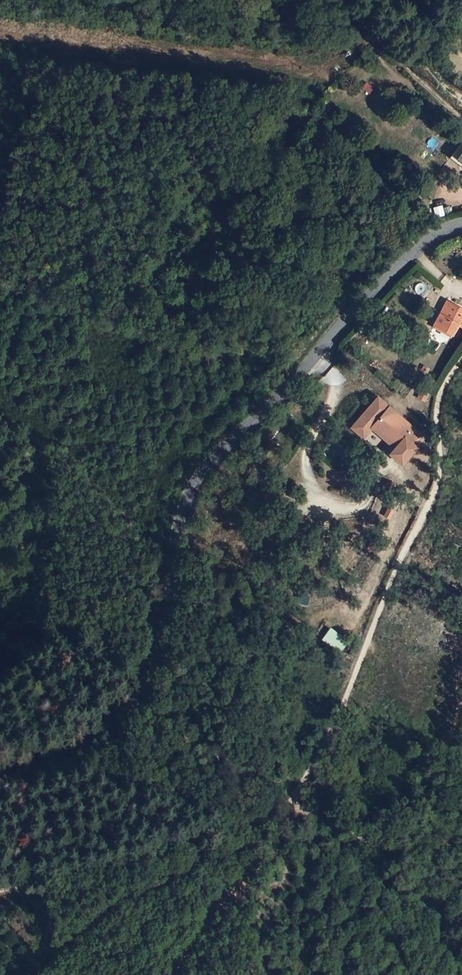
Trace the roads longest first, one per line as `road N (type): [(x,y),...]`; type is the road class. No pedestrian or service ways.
road 1 (tertiary): [(461,223),(428,238),(206,463),(181,508),(156,666),(122,726),(72,764),(0,780)]
road 2 (track): [(297,807),(296,788),(336,725),(424,516),(439,473),(439,397),(461,362)]
road 3 (track): [(0,898),(297,807)]
road 4 (track): [(297,807),(120,910),(46,974)]
road 5 (track): [(171,548),(101,489),(65,442),(0,411)]
road 6 (track): [(461,944),(370,844),(297,807)]
road 7 (track): [(175,974),(286,836),(297,807)]

